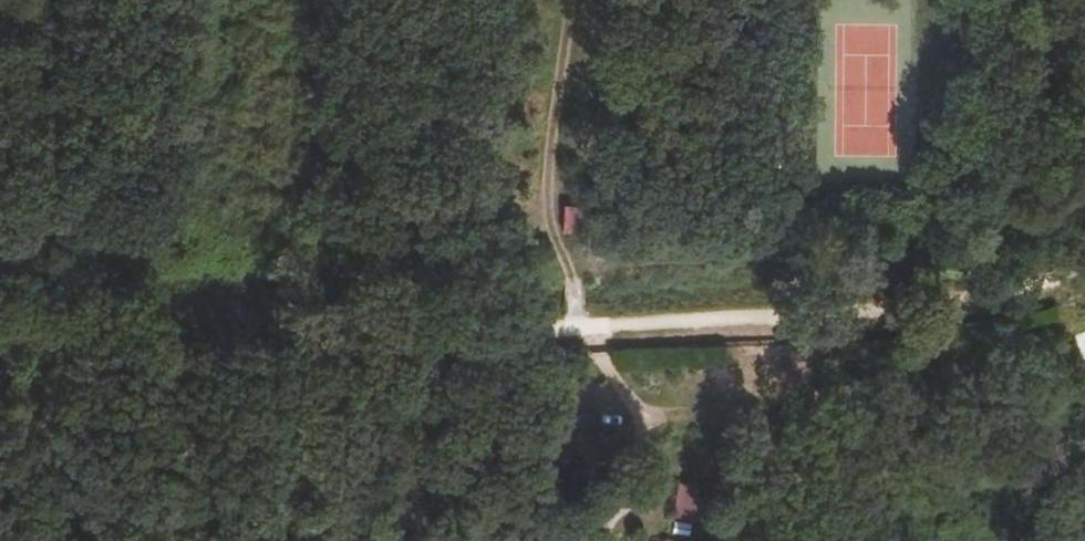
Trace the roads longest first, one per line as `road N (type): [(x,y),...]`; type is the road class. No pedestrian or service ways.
road 1 (track): [(568,0),(550,207)]

